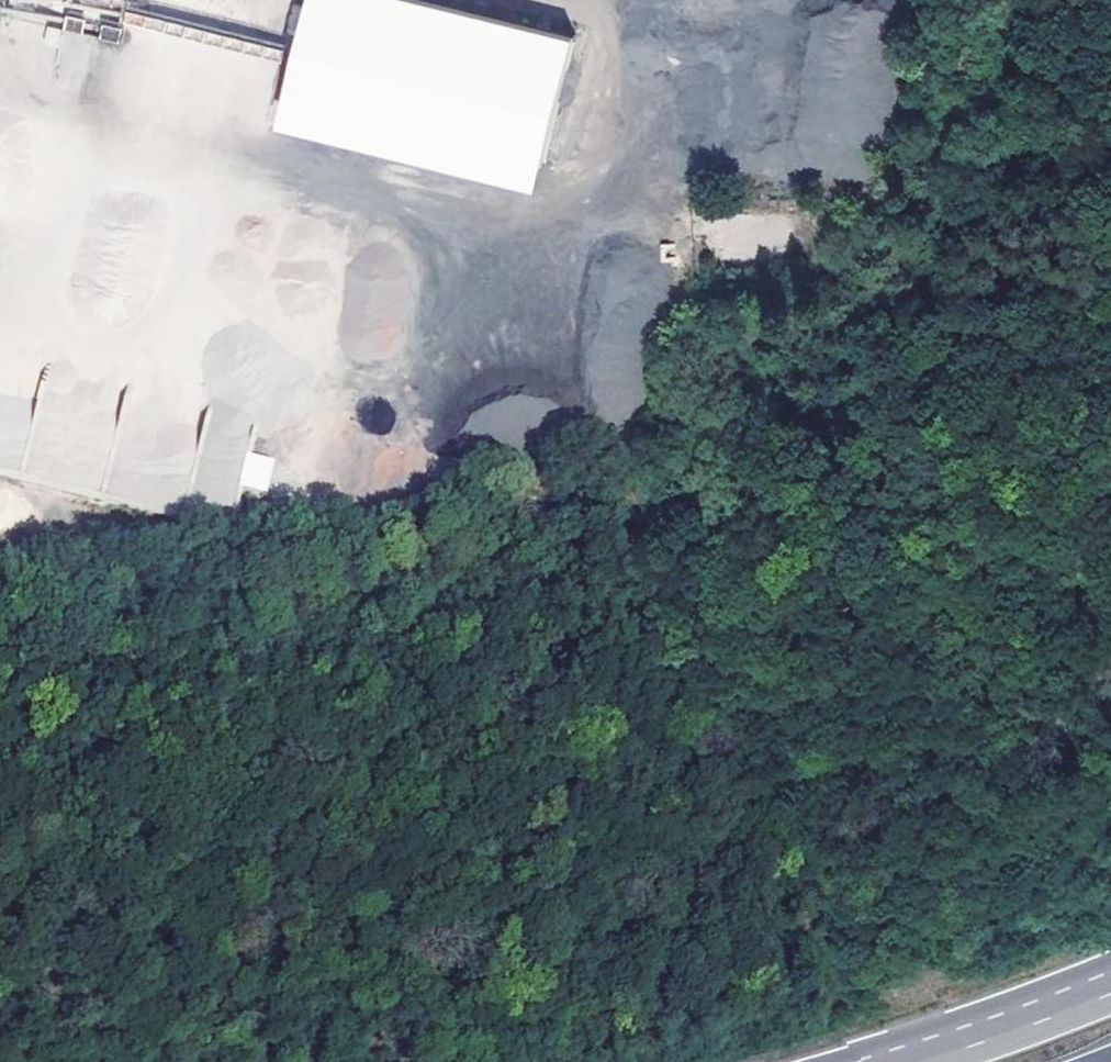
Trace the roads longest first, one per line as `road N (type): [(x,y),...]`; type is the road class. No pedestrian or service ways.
road 1 (motorway): [(1110,994),(916,1061)]

